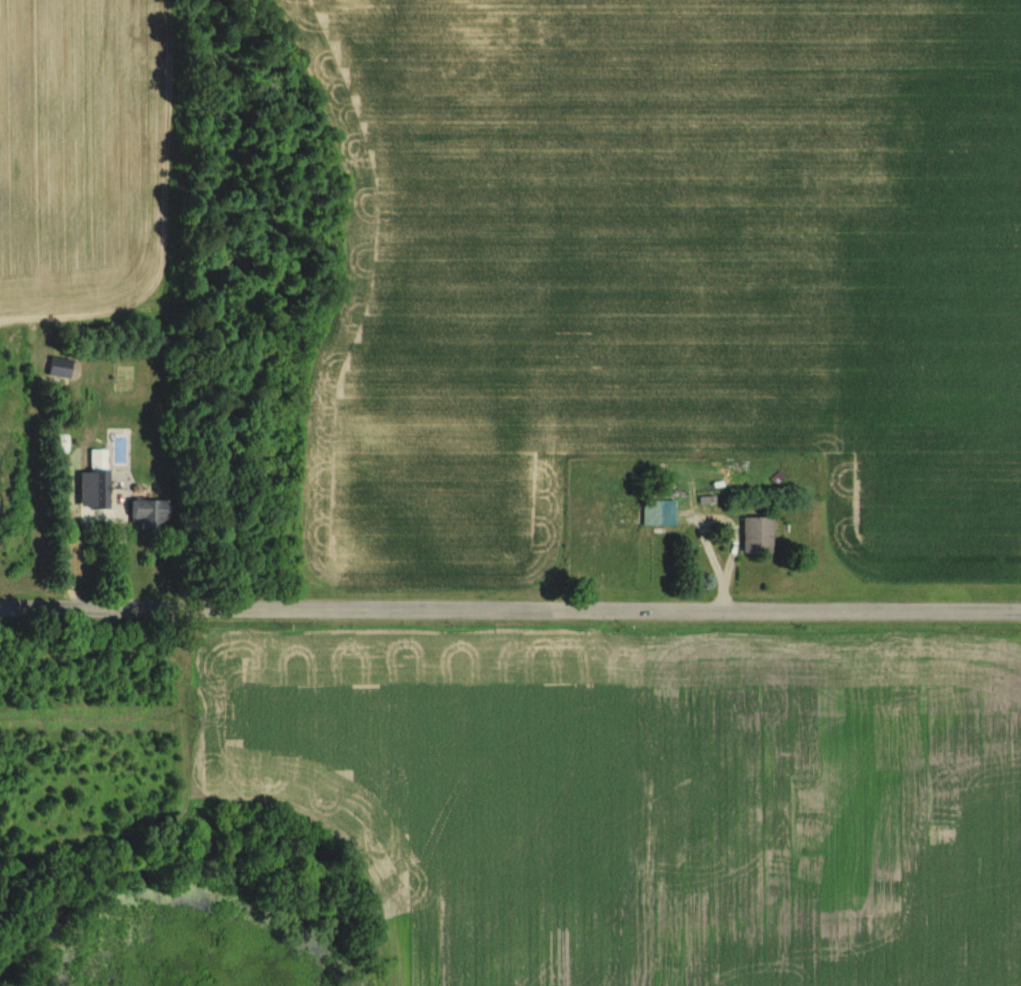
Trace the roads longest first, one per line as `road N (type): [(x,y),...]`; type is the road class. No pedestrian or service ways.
road 1 (tertiary): [(0,612),(1020,613)]

